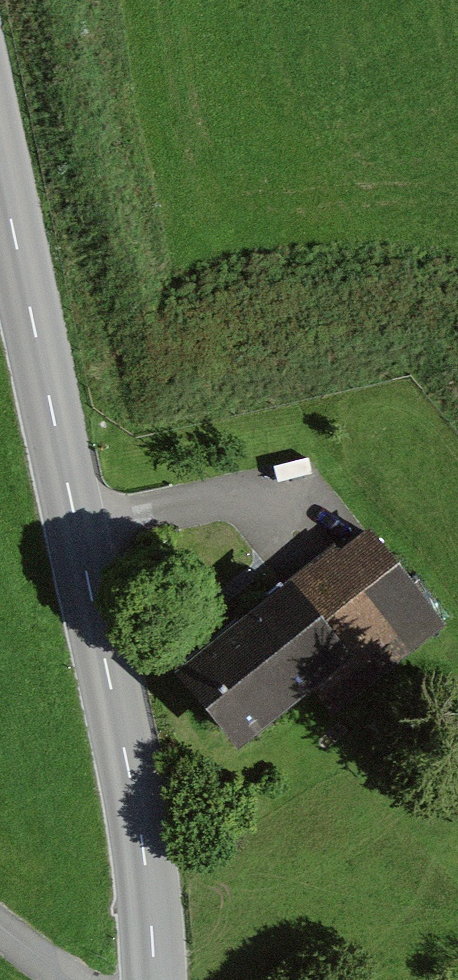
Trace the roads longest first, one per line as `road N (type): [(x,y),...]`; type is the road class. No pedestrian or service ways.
road 1 (tertiary): [(0,165),(146,845),(153,979)]
road 2 (track): [(110,676),(146,659),(224,595),(296,533),(303,510),(291,490),(267,477),(208,497),(76,520)]

